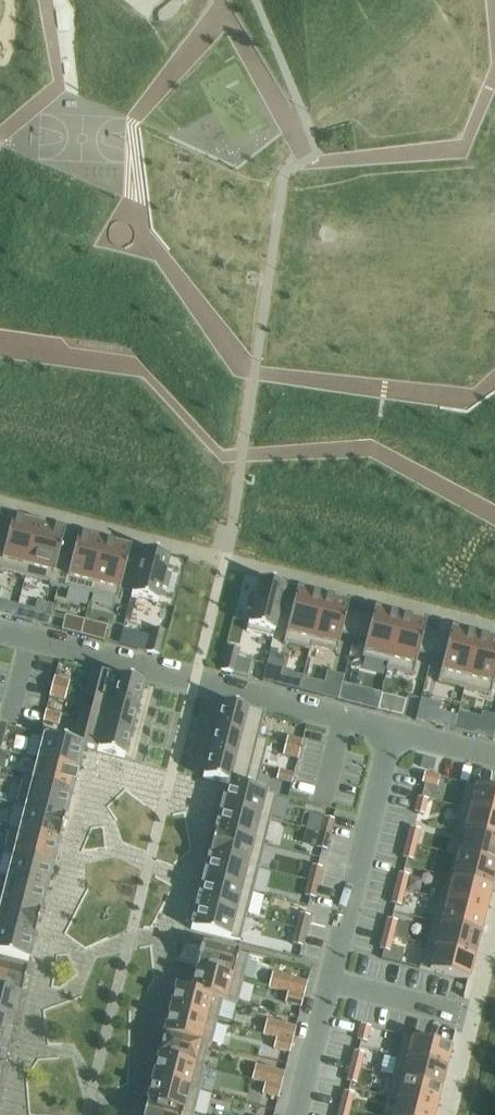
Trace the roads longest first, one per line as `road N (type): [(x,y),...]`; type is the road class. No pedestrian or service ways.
road 1 (residential): [(297,1114),(391,732),(0,631)]

